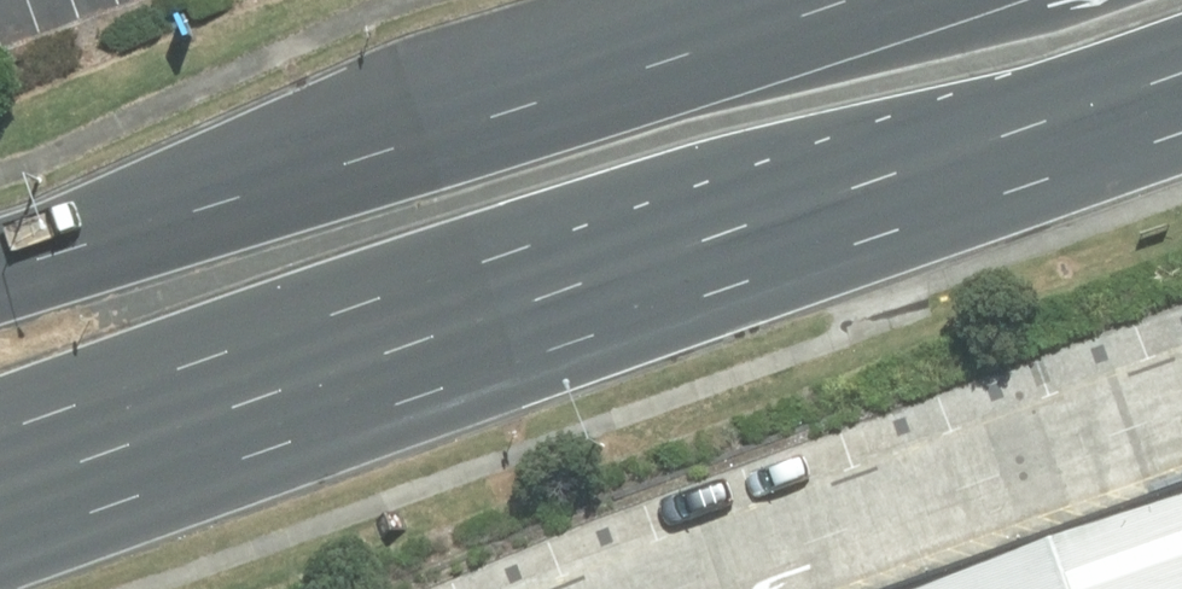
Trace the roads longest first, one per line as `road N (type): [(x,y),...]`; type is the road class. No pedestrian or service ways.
road 1 (primary): [(1181,69),(0,494)]
road 2 (primary): [(0,252),(808,0)]

